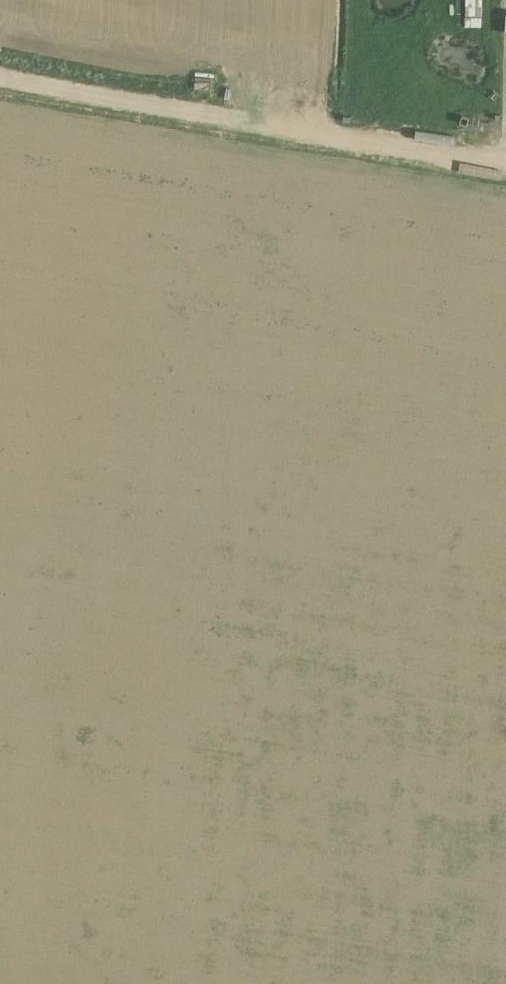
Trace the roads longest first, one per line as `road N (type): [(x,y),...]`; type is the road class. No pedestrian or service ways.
road 1 (track): [(505,153),(0,73)]

